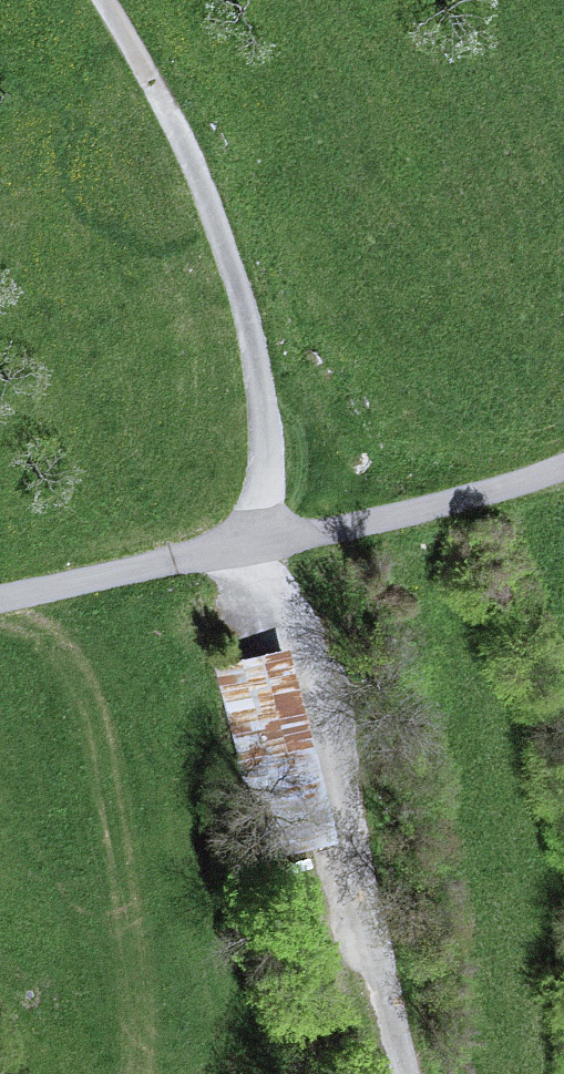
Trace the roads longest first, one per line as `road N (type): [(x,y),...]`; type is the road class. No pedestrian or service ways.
road 1 (track): [(0,607),(220,546),(563,477)]
road 2 (track): [(262,538),(262,437),(240,289),(155,87),(101,0)]
road 3 (track): [(220,546),(284,629),(397,1073)]

